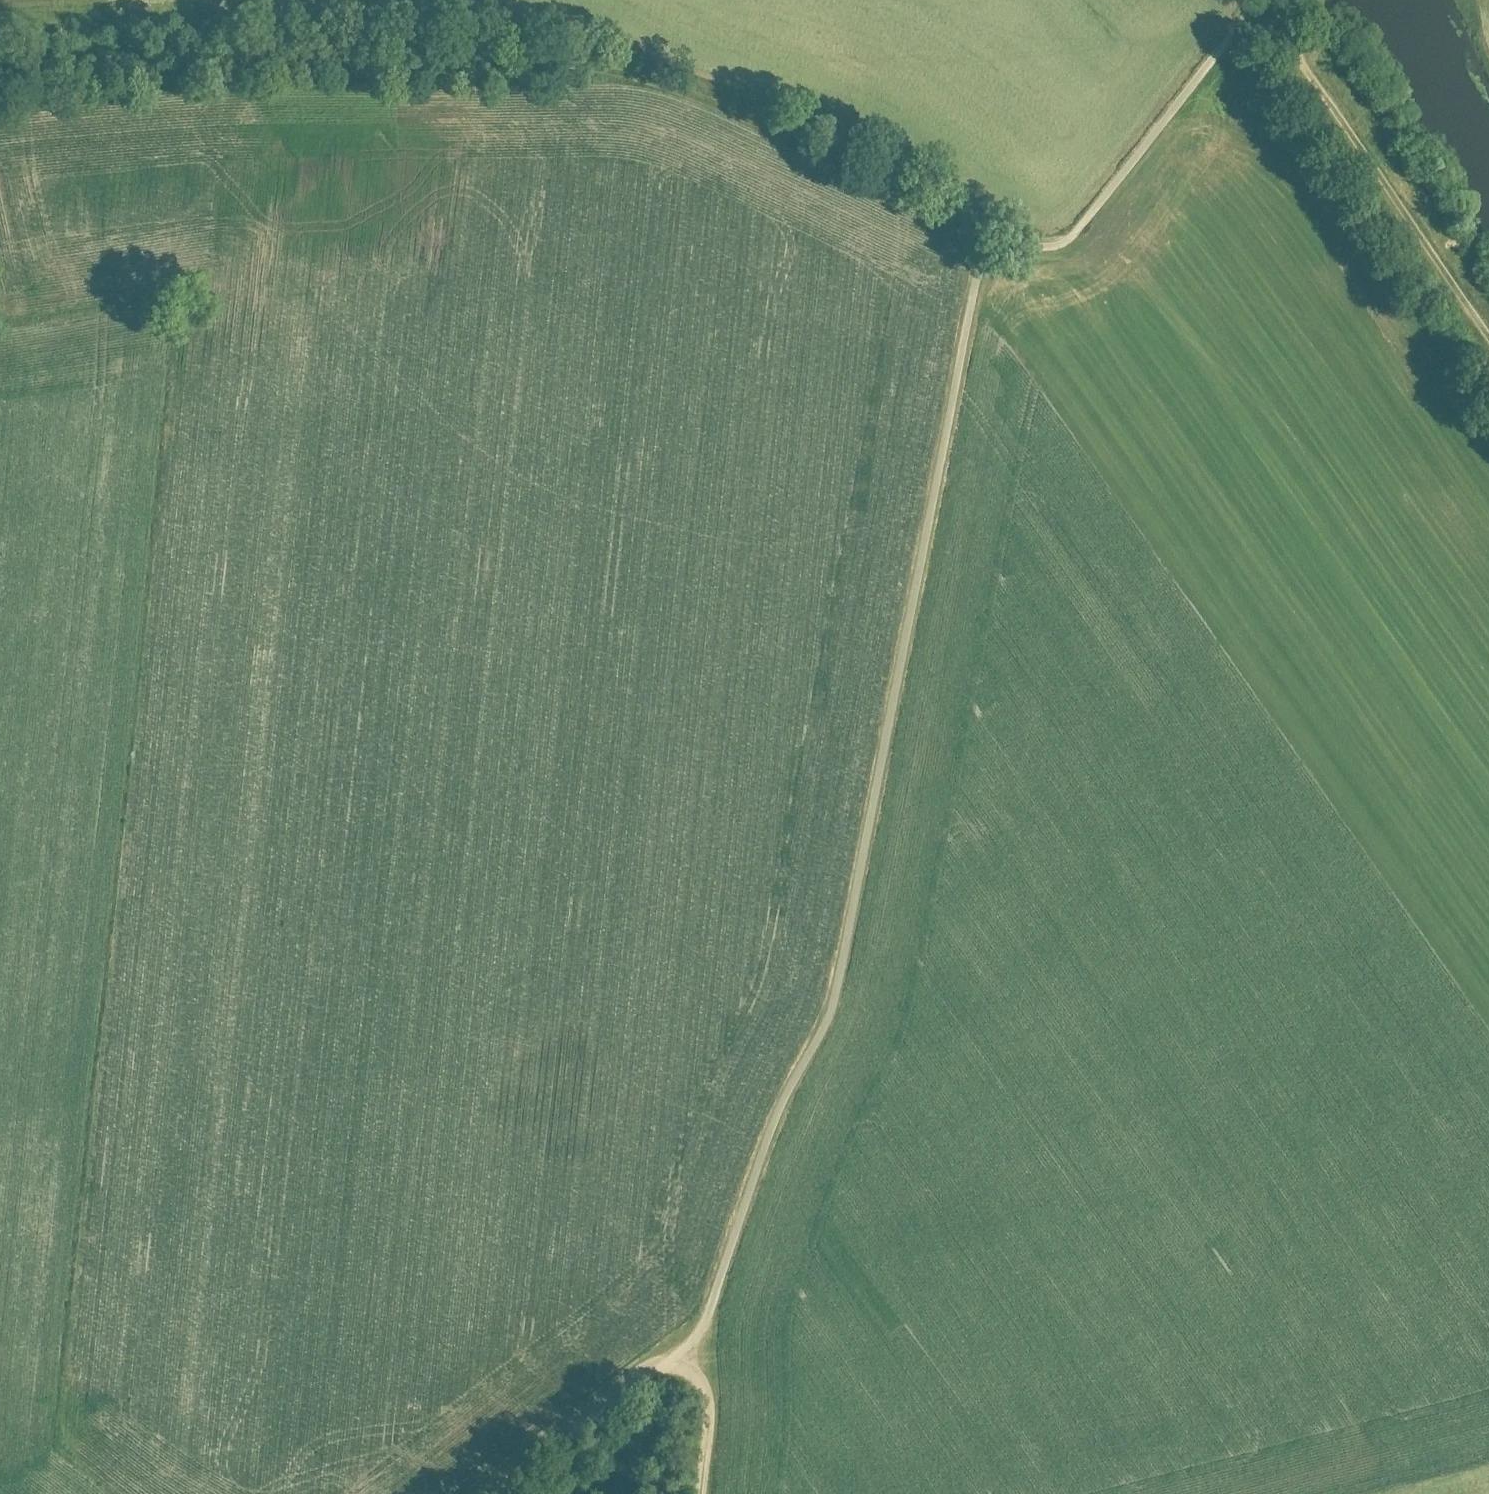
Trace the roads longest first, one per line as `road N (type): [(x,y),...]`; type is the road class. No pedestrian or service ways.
road 1 (track): [(1034,243),(647,68),(335,60),(0,66)]
road 2 (track): [(1274,0),(1279,32),(1488,341)]
road 3 (track): [(476,1493),(651,1361),(692,1368),(704,1383),(698,1493)]

